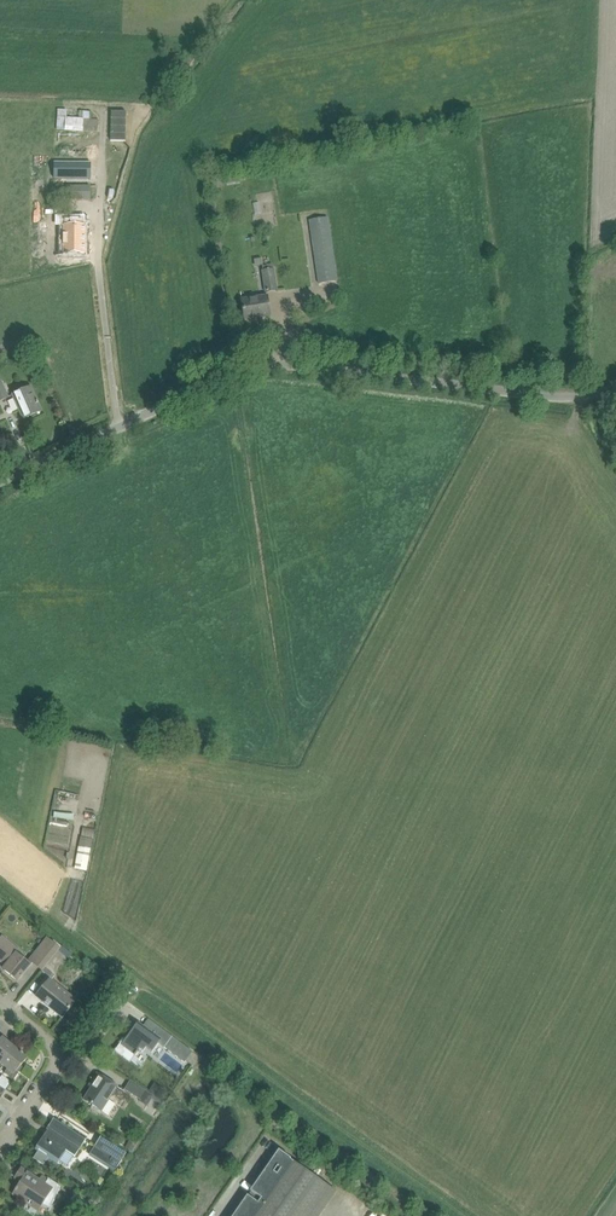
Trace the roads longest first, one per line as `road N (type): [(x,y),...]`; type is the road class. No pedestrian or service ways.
road 1 (unclassified): [(0,482),(272,365),(564,397),(615,386)]
road 2 (track): [(466,1215),(133,980),(73,929)]

